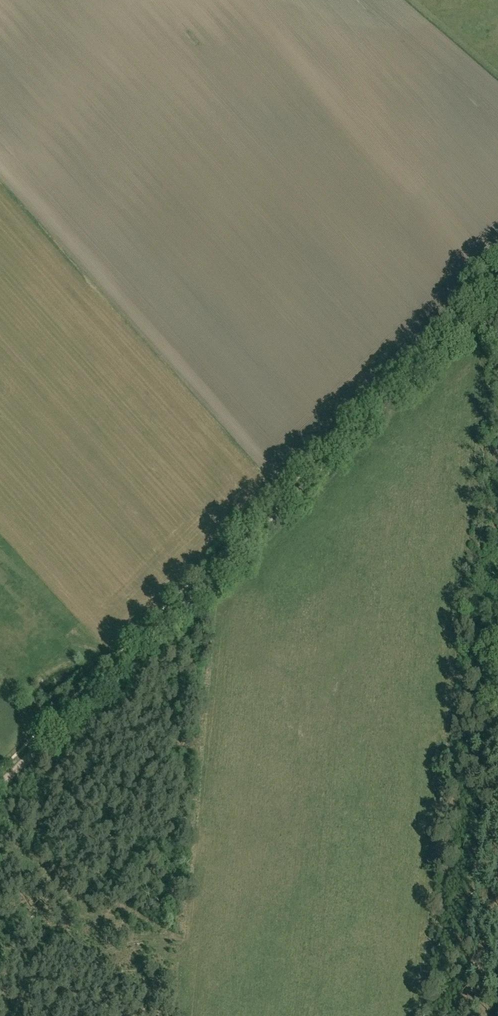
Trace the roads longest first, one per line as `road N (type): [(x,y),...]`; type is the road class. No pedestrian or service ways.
road 1 (track): [(297,495),(0,788)]
road 2 (track): [(497,298),(297,495)]

